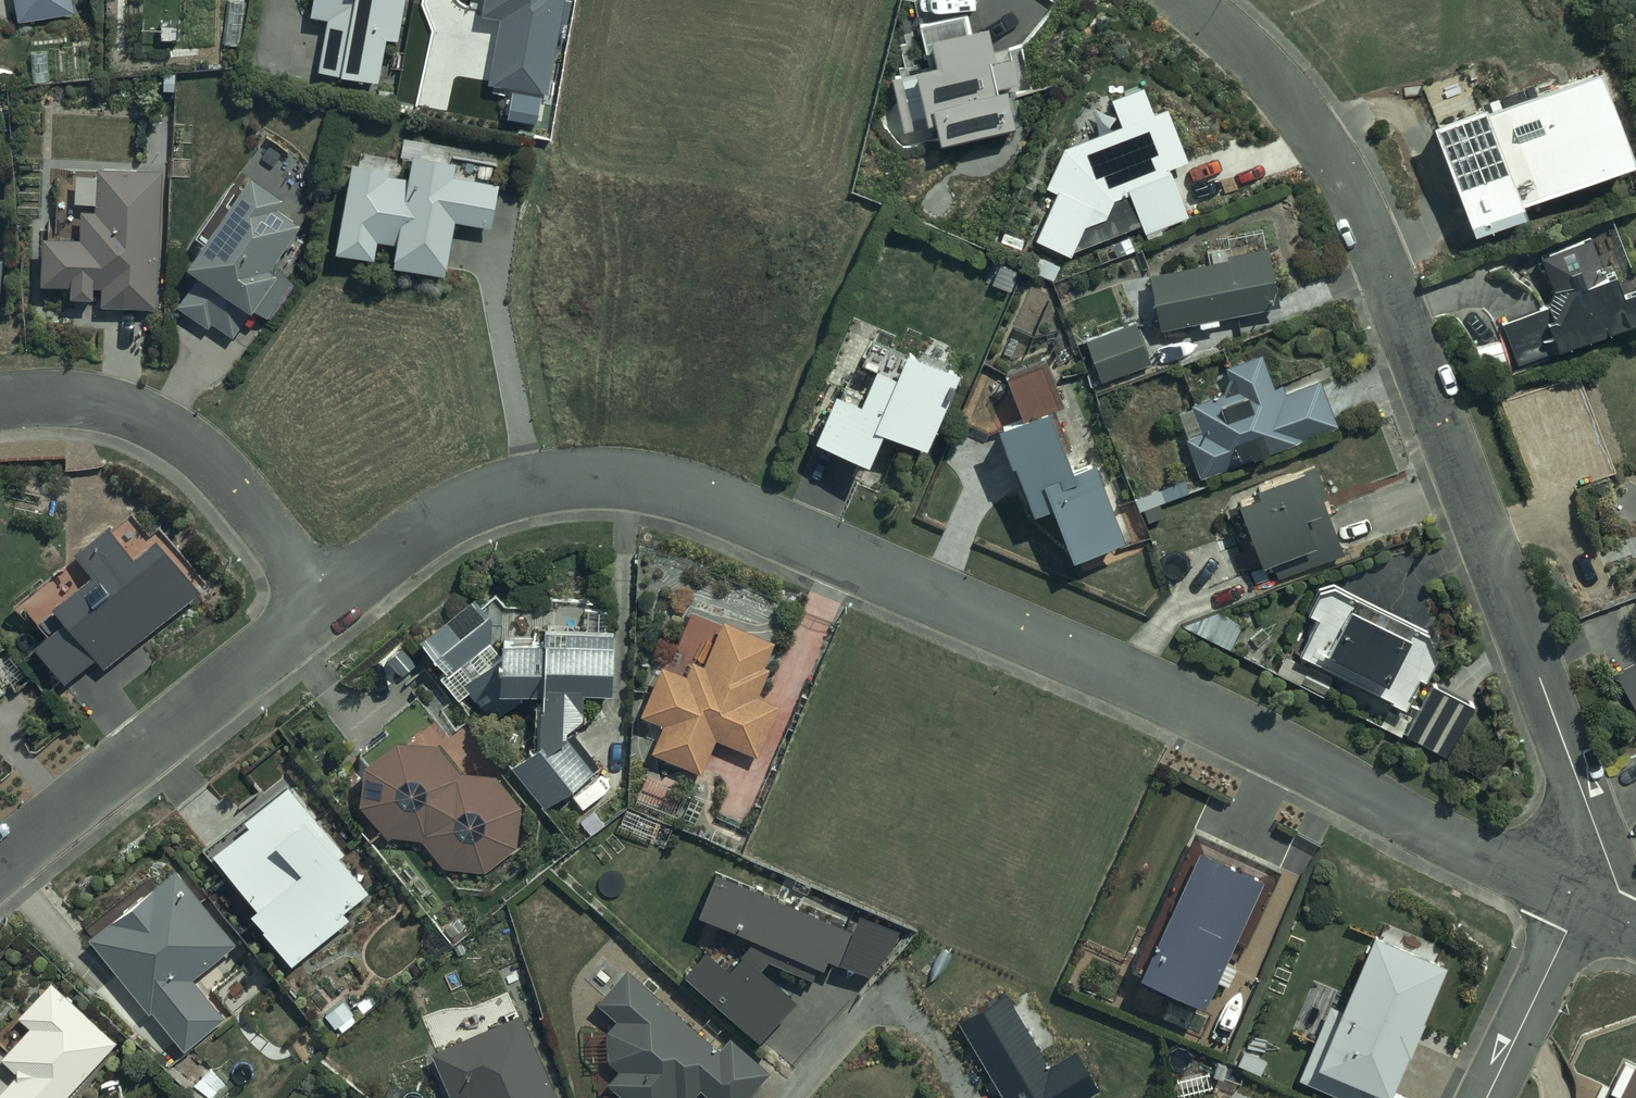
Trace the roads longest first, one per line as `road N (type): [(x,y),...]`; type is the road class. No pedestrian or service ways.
road 1 (residential): [(1580,903),(1167,692),(756,514),(656,481),(602,474),(495,494),(413,539),(330,606)]
road 2 (residential): [(1632,926),(1354,199),(1296,103),(1188,0)]
road 3 (residential): [(330,606),(0,865)]
road 4 (residential): [(0,401),(75,397),(168,428),(212,459),(330,606)]
road 5 (residential): [(1487,1097),(1580,903)]

